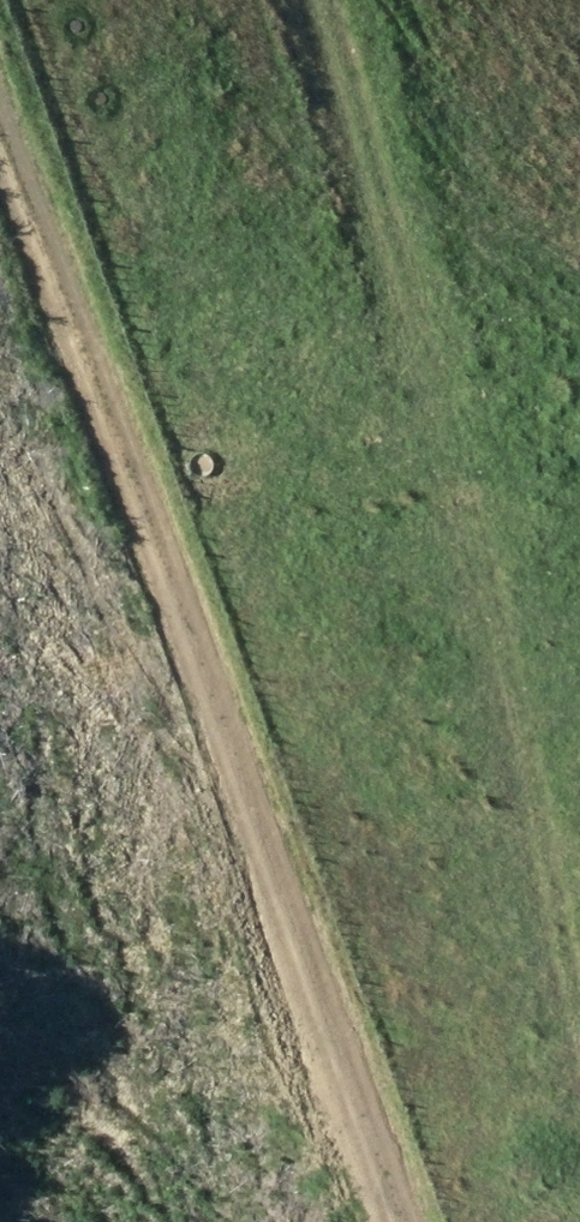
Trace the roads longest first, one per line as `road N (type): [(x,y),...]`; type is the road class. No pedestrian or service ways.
road 1 (track): [(0,178),(389,1221)]
road 2 (track): [(342,0),(579,965)]

